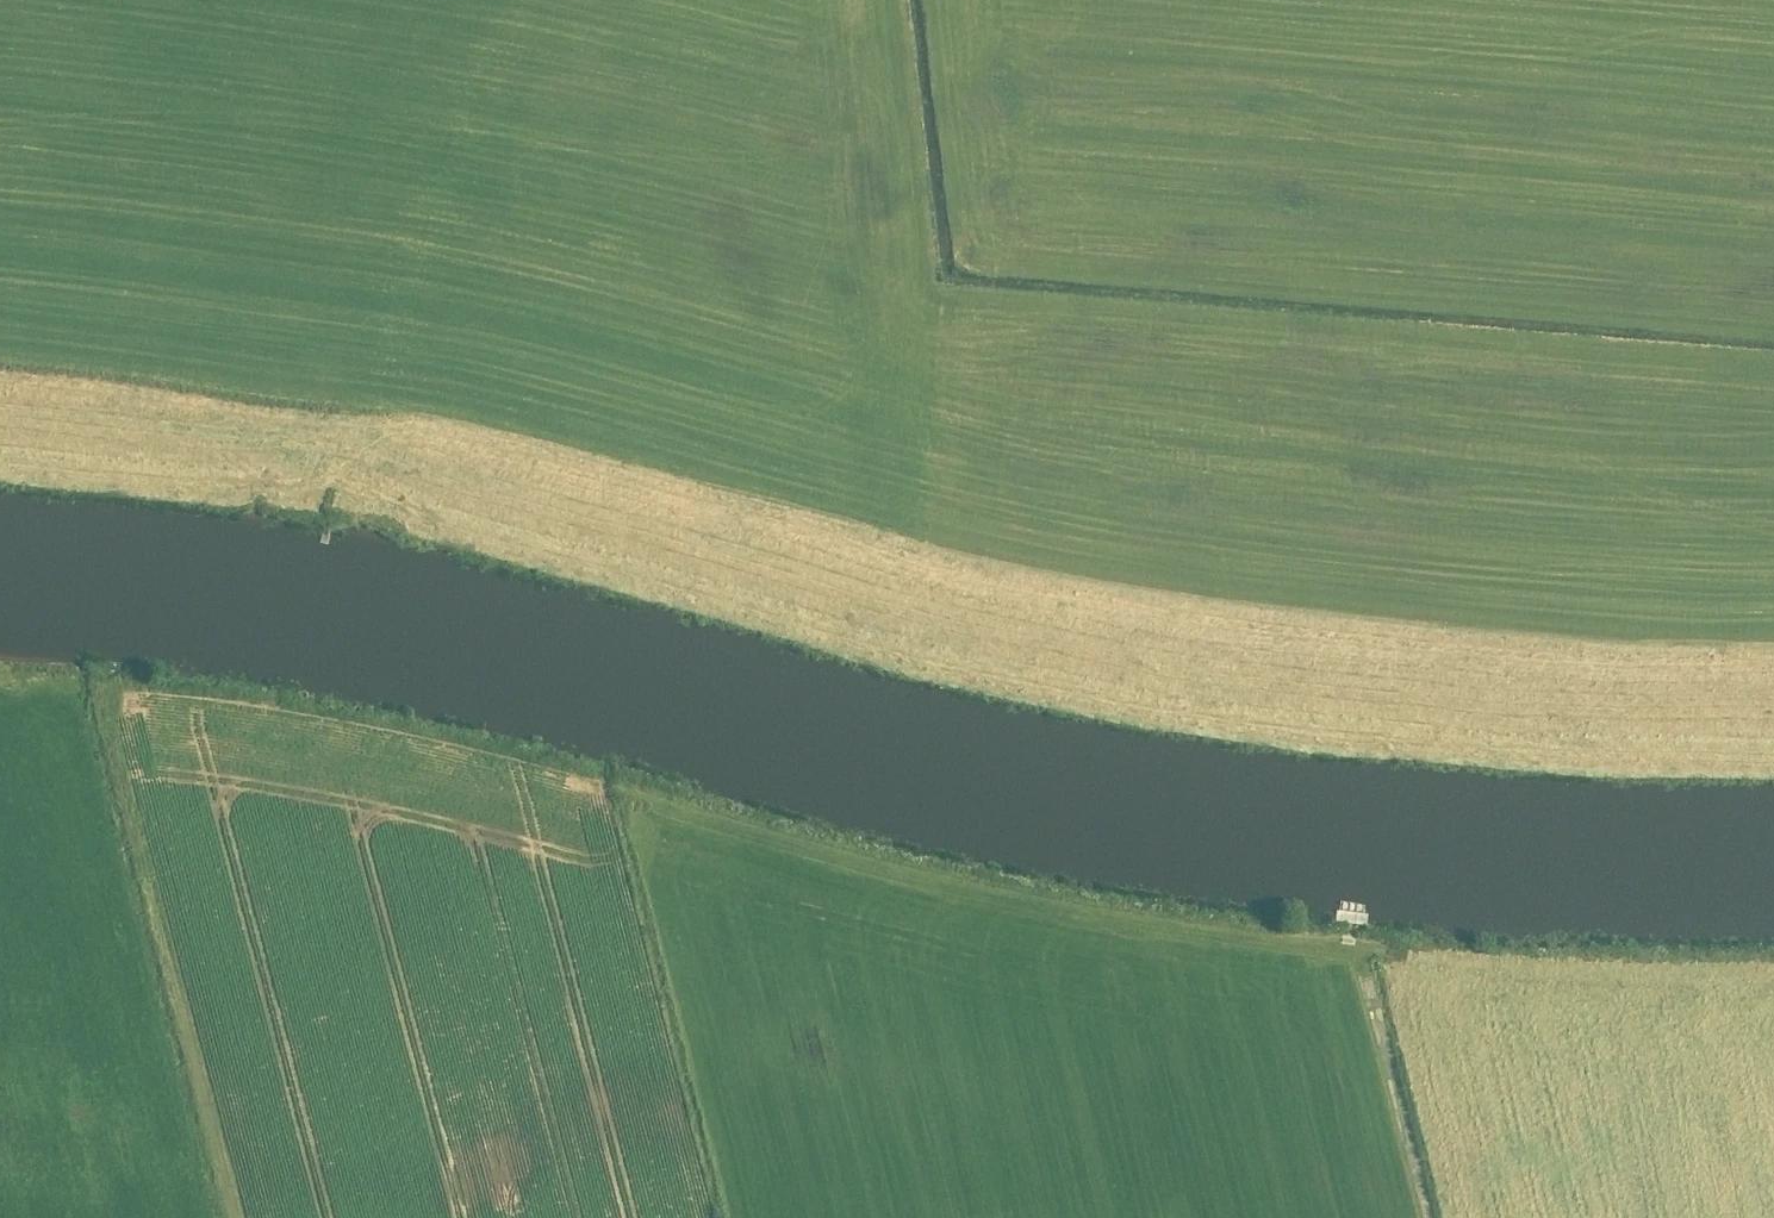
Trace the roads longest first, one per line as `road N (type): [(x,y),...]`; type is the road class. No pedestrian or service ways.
road 1 (track): [(1424,1217),(1365,978)]

